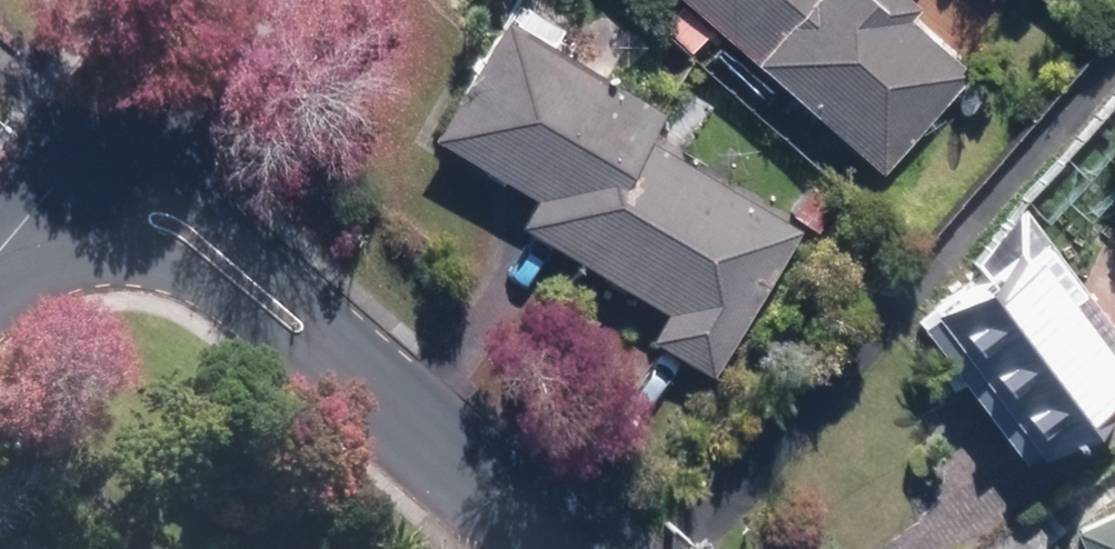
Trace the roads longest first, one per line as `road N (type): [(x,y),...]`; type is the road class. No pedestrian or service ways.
road 1 (residential): [(551,548),(82,159)]
road 2 (residential): [(218,0),(82,159)]
road 3 (residential): [(82,159),(0,251)]

